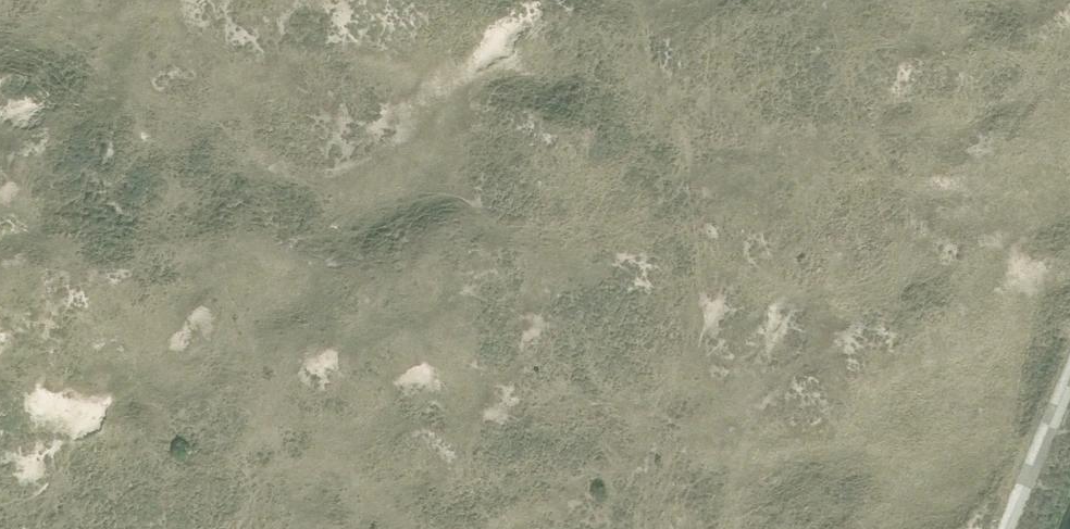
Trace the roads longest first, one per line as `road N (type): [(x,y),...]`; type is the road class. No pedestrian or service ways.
road 1 (track): [(1002,528),(1069,377)]

